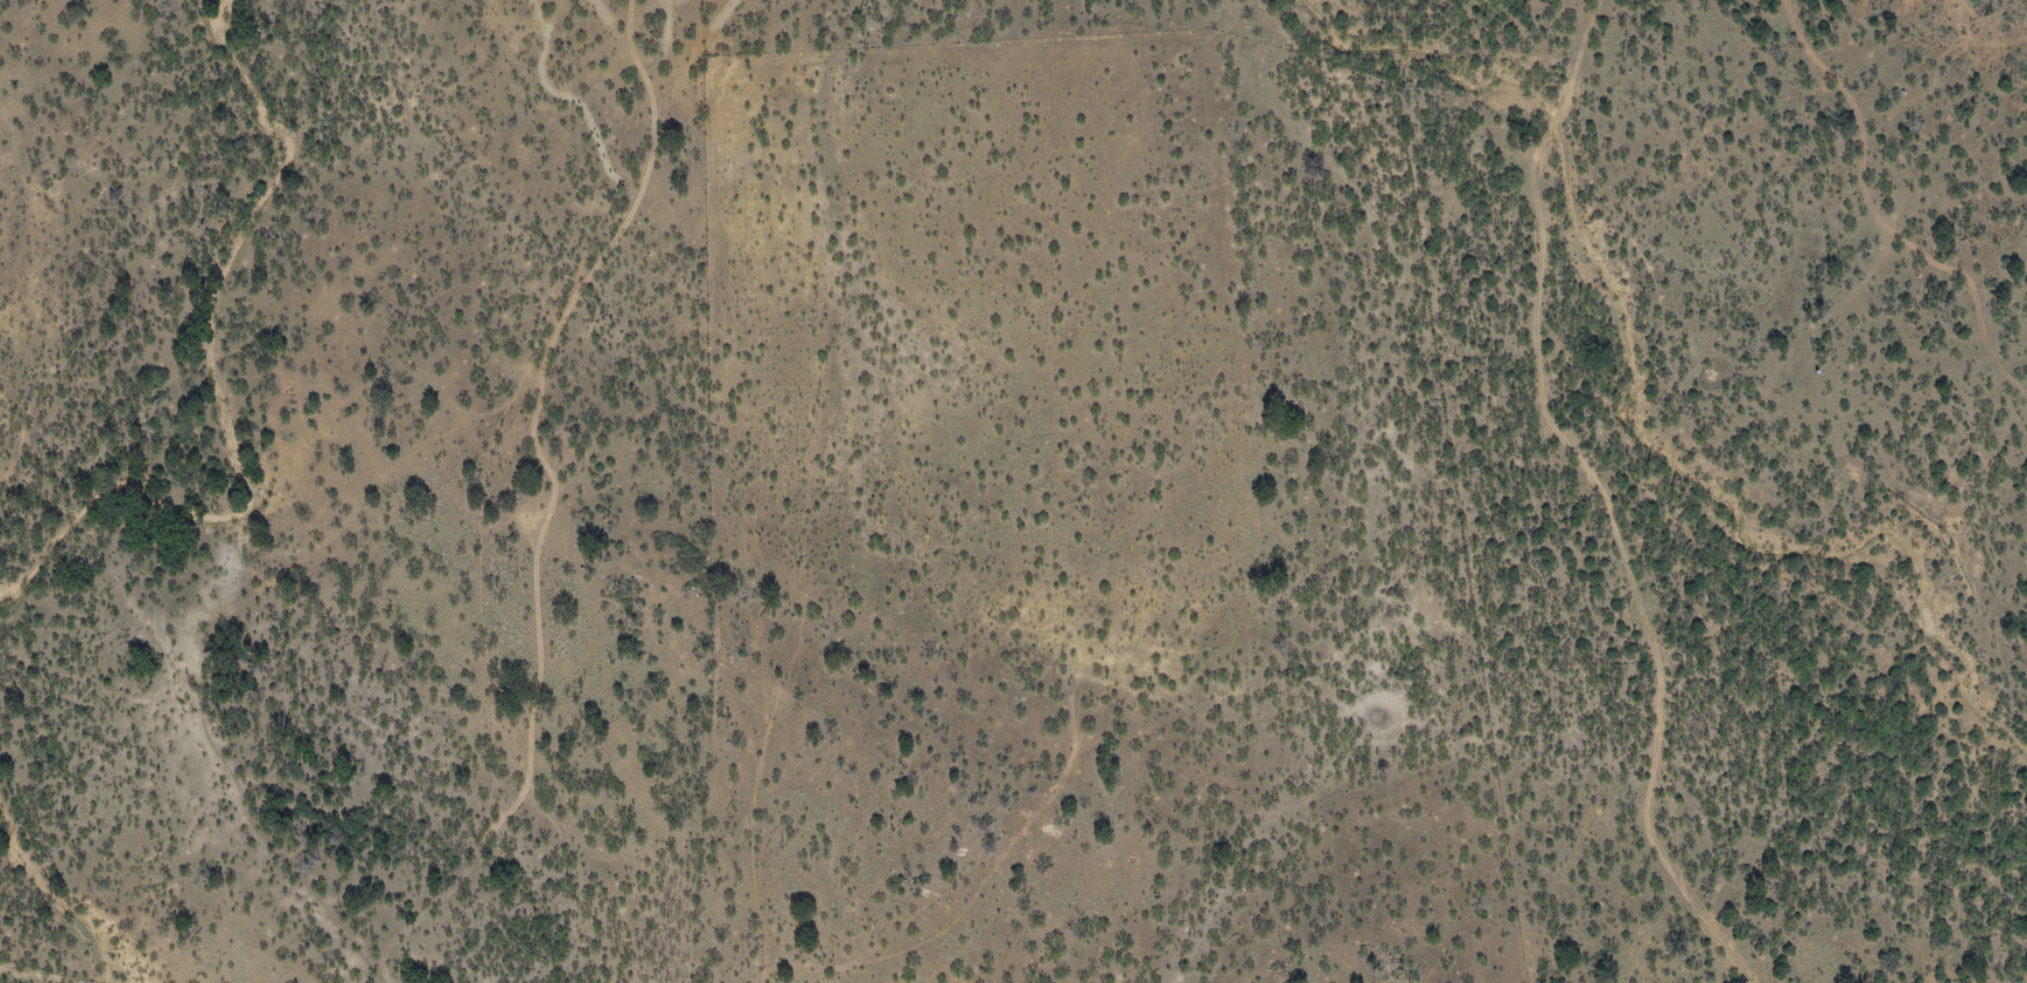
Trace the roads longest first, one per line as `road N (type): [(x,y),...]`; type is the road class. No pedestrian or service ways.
road 1 (residential): [(1535,176),(1545,380),(1599,449),(1639,613),(1649,802),(1753,982)]

